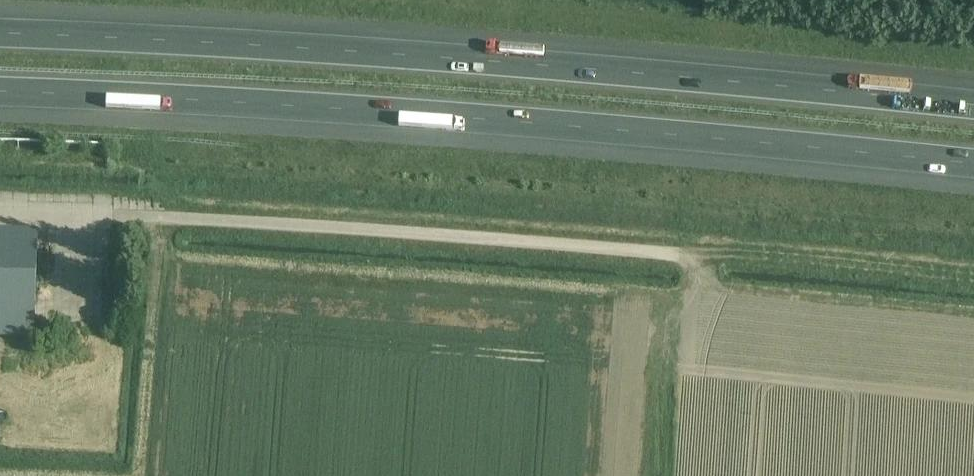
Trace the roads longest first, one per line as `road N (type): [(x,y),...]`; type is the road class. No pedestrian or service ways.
road 1 (motorway): [(973,105),(400,55),(0,33)]
road 2 (motorway): [(0,95),(365,113),(973,165)]
road 3 (track): [(687,257),(463,236),(80,220)]

